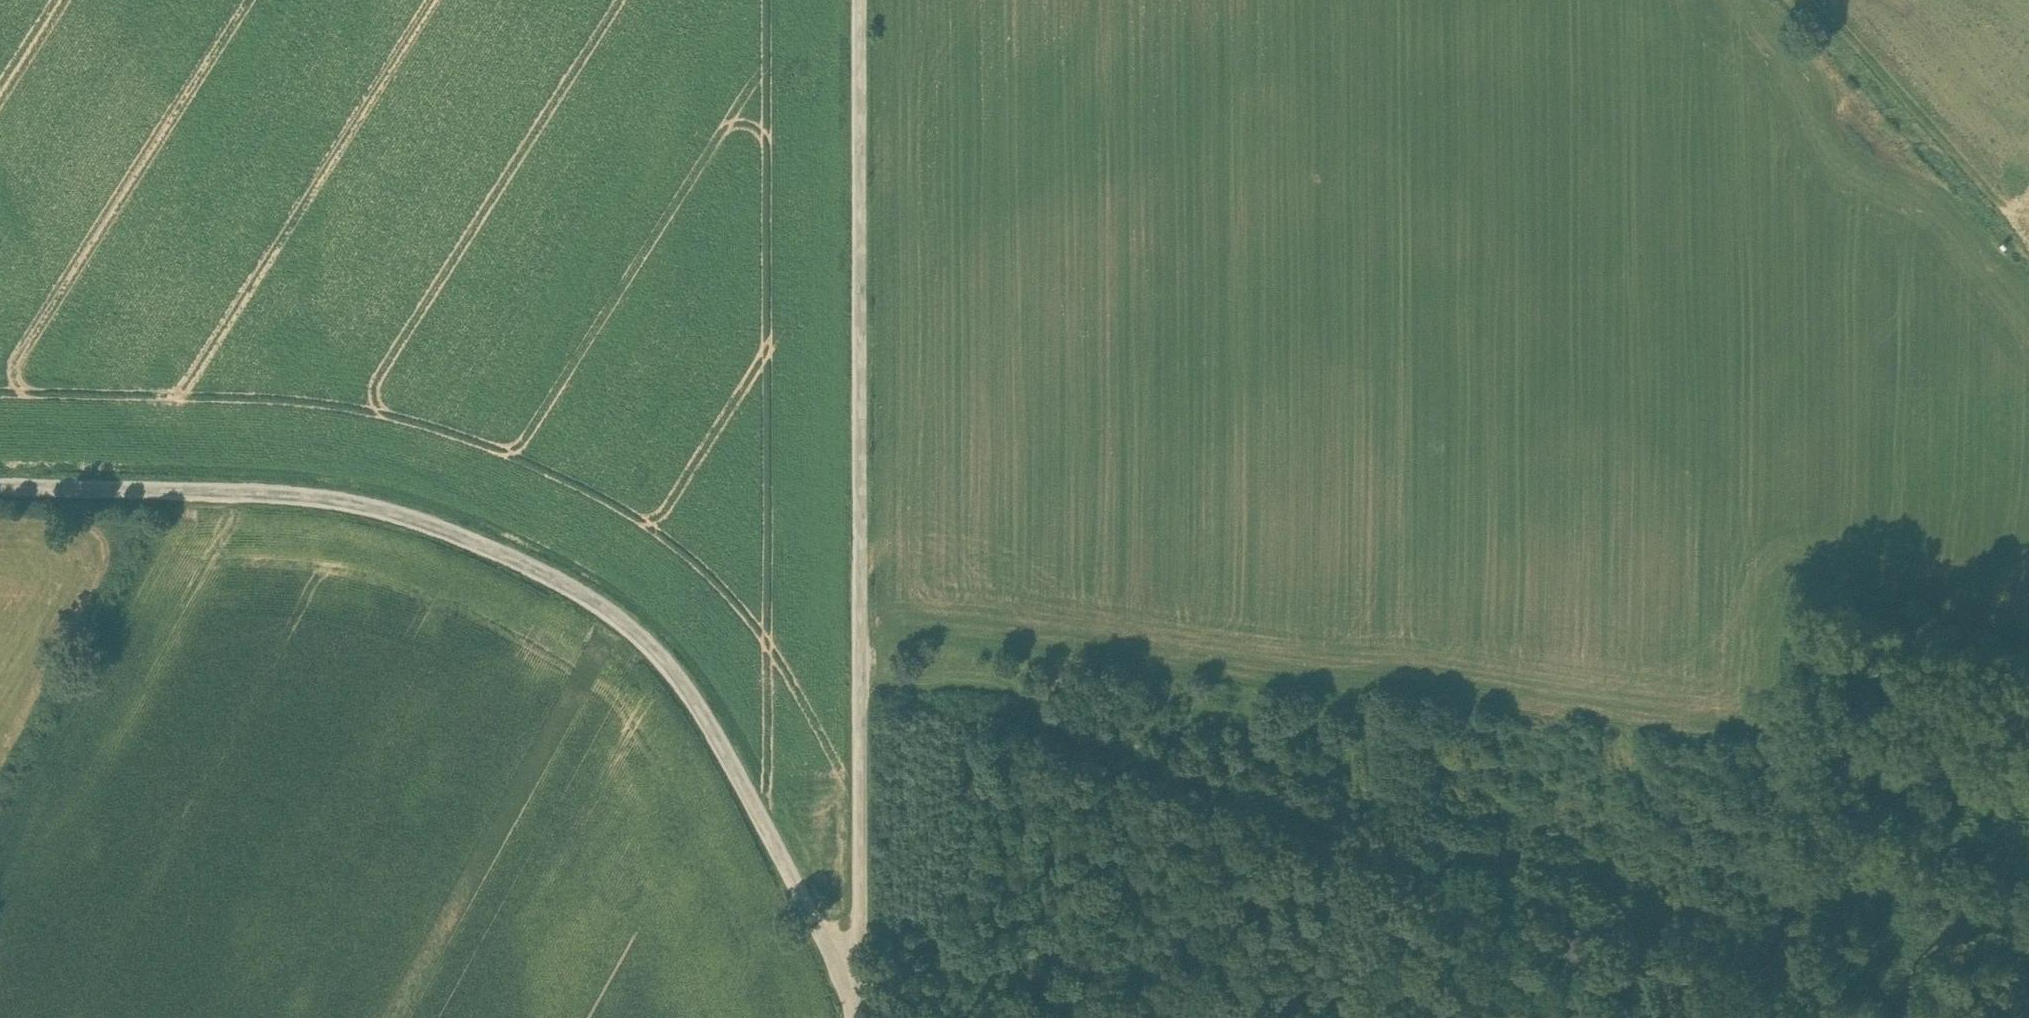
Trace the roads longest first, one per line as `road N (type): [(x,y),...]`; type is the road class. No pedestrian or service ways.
road 1 (unclassified): [(0,485),(345,502),(401,515),(531,566),(621,618),(666,663),(721,743),(852,992)]
road 2 (unclassified): [(852,992),(860,917),(859,0)]
road 3 (track): [(1808,0),(1952,157),(2022,216)]

